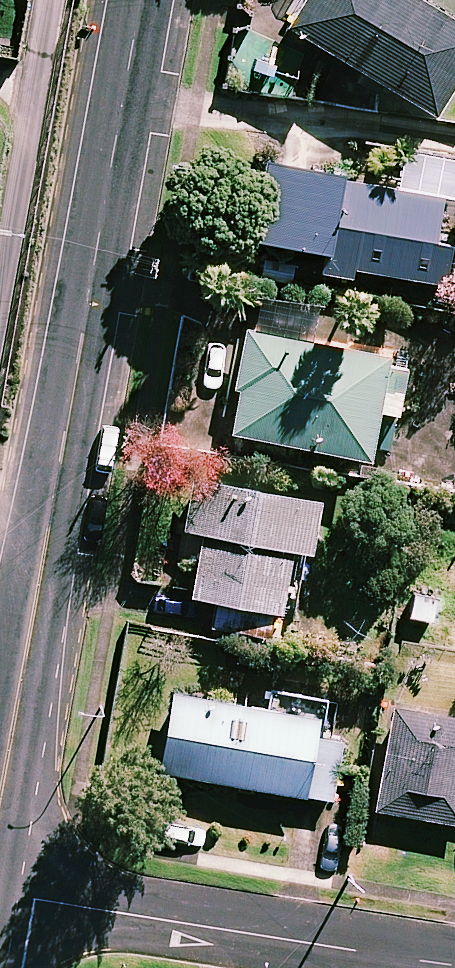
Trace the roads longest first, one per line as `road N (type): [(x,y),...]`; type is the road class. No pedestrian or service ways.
road 1 (tertiary): [(141,0),(0,785)]
road 2 (residential): [(454,967),(0,893)]

